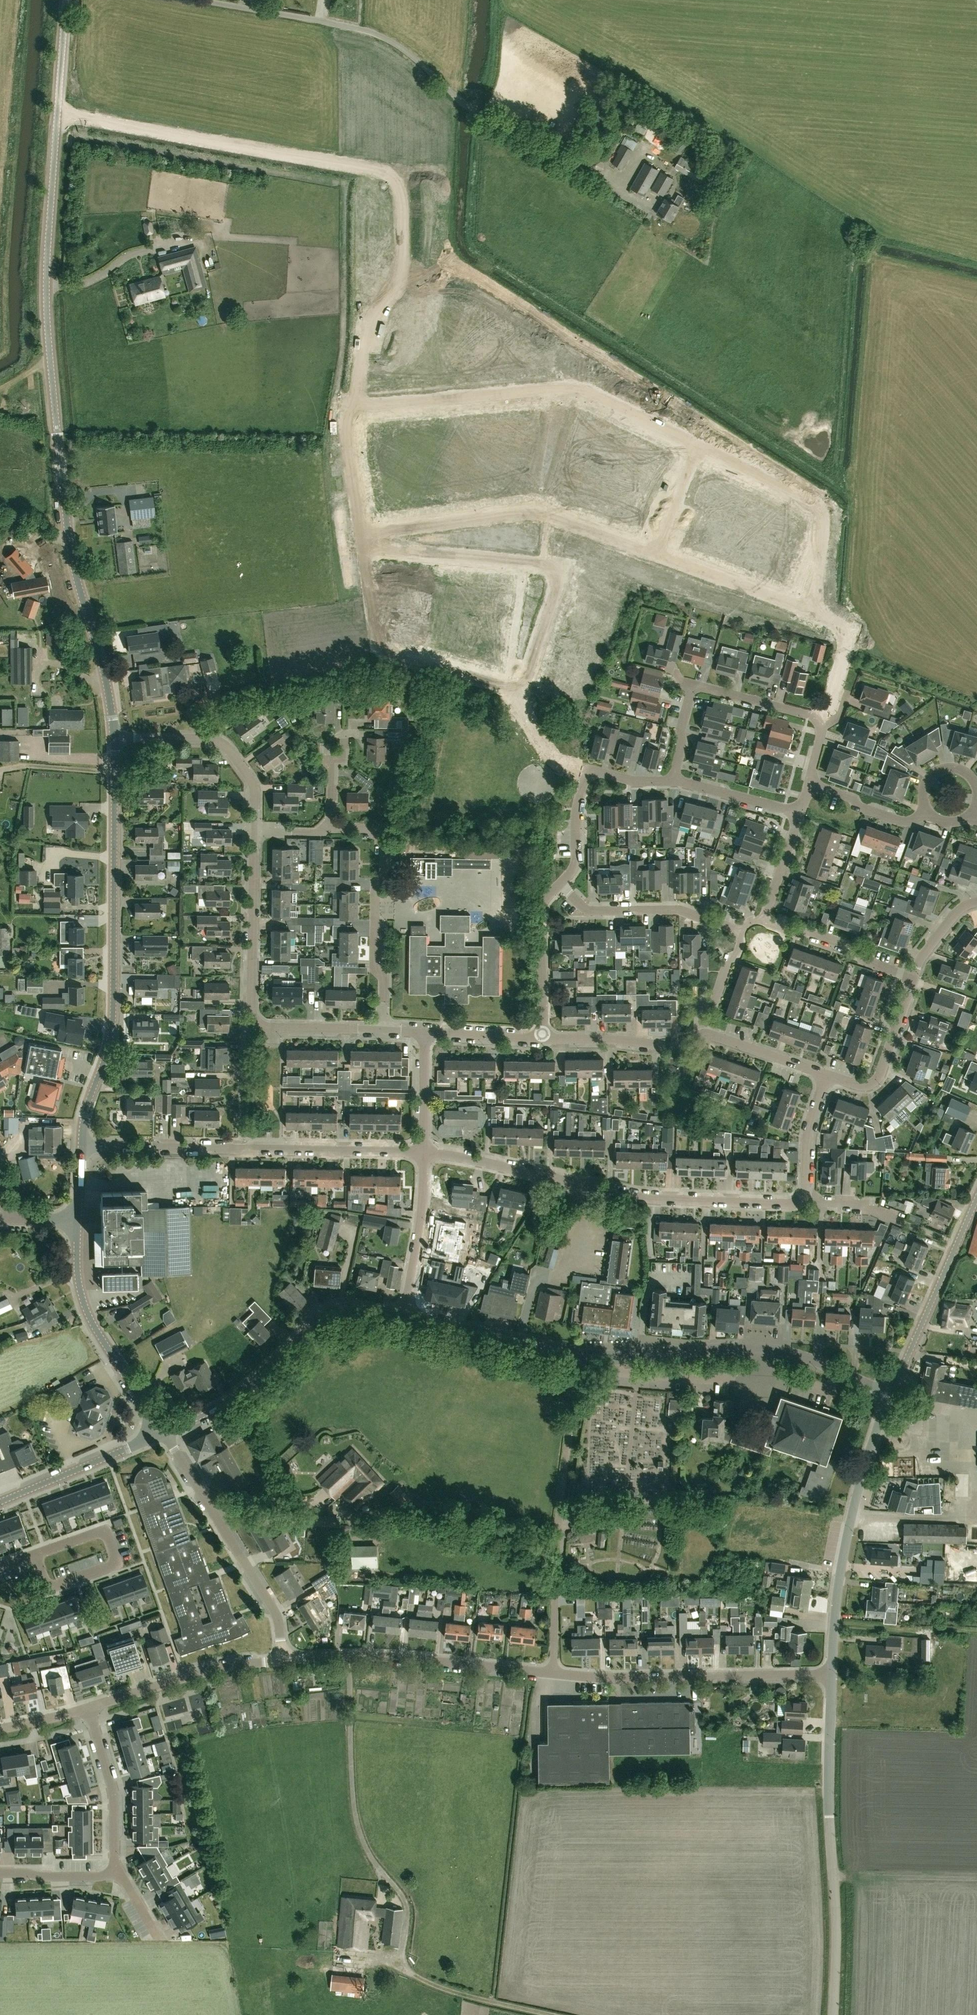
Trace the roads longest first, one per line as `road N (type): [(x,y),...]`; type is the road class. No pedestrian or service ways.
road 1 (unknown): [(825,720),(848,639),(831,618),(541,513),(362,534),(351,407),(581,390),(809,501),(824,525)]
road 2 (tertiary): [(115,738),(67,532),(50,356),(49,248),(66,0)]
road 3 (unknown): [(57,113),(391,175),(402,208),(402,275),(370,327),(351,407)]
road 4 (unknown): [(592,775),(548,750),(515,689),(555,593),(546,567),(364,547),(375,634),(402,659)]
road 5 (tertiary): [(890,1394),(768,1348),(592,1355),(404,1315)]
road 6 (tertiary): [(82,1145),(113,1020),(115,738)]
road 7 (residential): [(802,1199),(648,1198),(424,1152)]
road 8 (residential): [(424,1152),(82,1145)]
road 9 (unclassified): [(834,2014),(832,1675)]
road 10 (residential): [(674,780),(690,695),(699,688),(825,720),(812,784)]
road 11 (unclassified): [(832,1675),(849,1528),(890,1394)]
road 12 (unclassified): [(462,101),(373,33),(202,0)]
road 13 (residential): [(832,1675),(553,1673)]
road 14 (tertiary): [(164,1432),(242,1394),(328,1320),(364,1311),(404,1315)]
road 15 (residential): [(284,1661),(390,1657),(553,1673)]
road 16 (residential): [(284,1661),(276,1612),(164,1432)]
road 17 (residential): [(384,1030),(375,888),(385,871),(385,841),(373,829),(332,829)]
road 18 (tertiary): [(164,1432),(83,1301),(78,1221)]
road 19 (tertiary): [(890,1394),(976,1196)]
road 20 (residential): [(254,831),(252,781),(221,742),(115,738)]
road 21 (residential): [(284,1661),(185,1678),(90,1708)]
road 22 (residential): [(560,884),(575,865),(586,778),(674,780)]
road 23 (residential): [(560,884),(592,911),(680,910),(740,930)]
road 24 (residential): [(257,1022),(254,831)]
road 25 (residential): [(34,1555),(101,1532),(114,1551),(110,1567),(57,1585),(44,1580)]
road 26 (tertiary): [(0,1501),(164,1432)]
road 27 (residential): [(90,1708),(114,1799),(115,1872)]
road 28 (residential): [(543,1038),(682,1047),(705,1033)]
road 29 (residential): [(404,1315),(424,1152)]
road 30 (residential): [(764,919),(856,948),(864,960),(911,978)]
road 31 (residential): [(827,1075),(861,1086),(882,1076),(911,978)]
road 32 (residential): [(543,1038),(541,913),(560,884)]
road 33 (track): [(834,1625),(976,1631)]
road 34 (residential): [(705,1033),(827,1075)]
road 35 (residential): [(798,811),(674,780)]
road 36 (residential): [(802,1199),(809,1128),(827,1075)]
road 37 (residential): [(384,1030),(257,1022)]
road 38 (residential): [(812,784),(896,819),(928,811)]
road 39 (residential): [(424,1152),(425,1031)]
road 40 (residential): [(705,1033),(701,1003),(714,1000),(740,930)]

